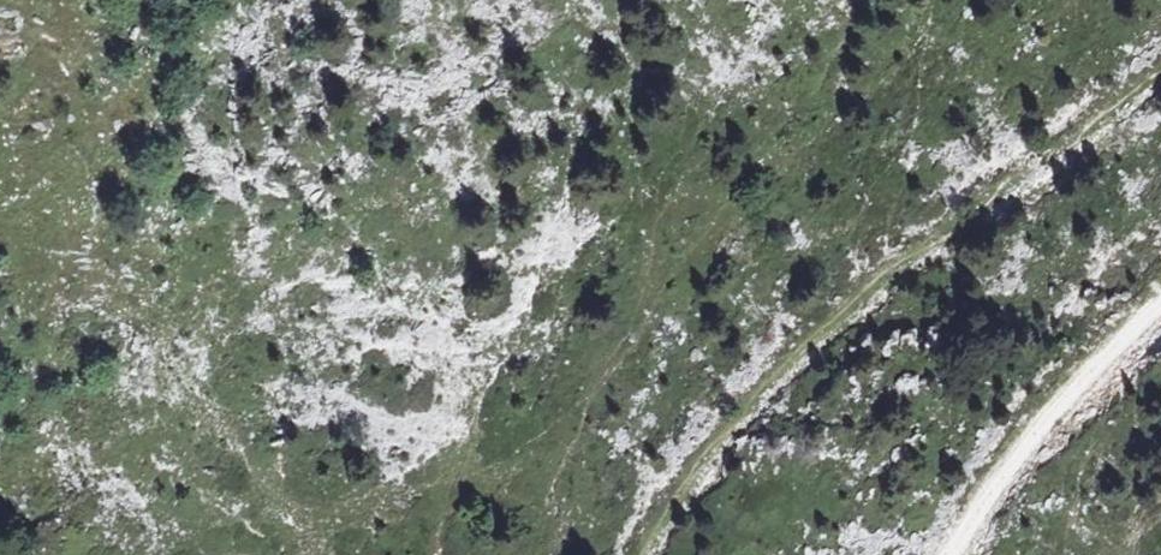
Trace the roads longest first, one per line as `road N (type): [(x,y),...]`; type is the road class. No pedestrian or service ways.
road 1 (track): [(952,554),(1064,399),(1160,305)]

